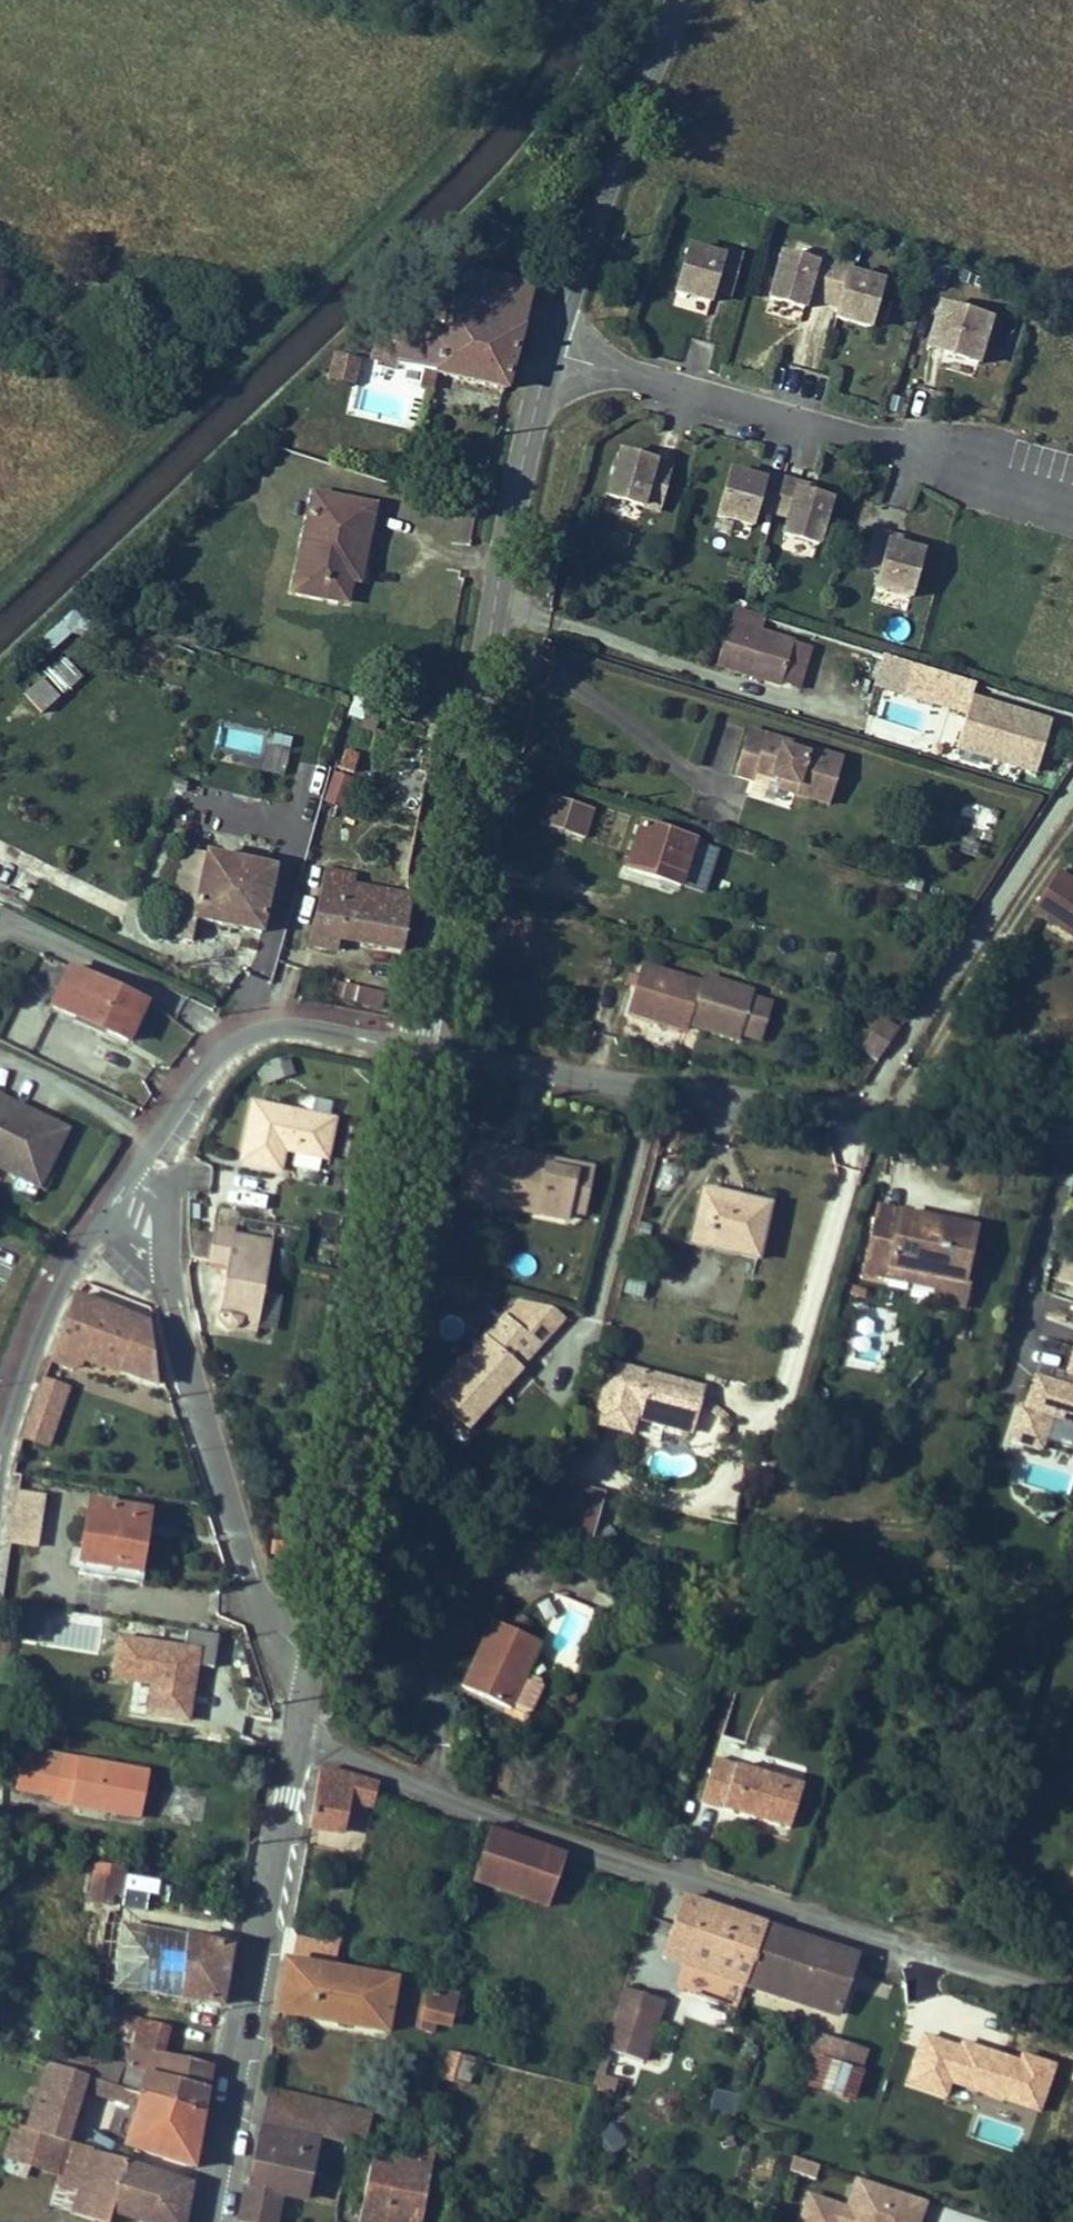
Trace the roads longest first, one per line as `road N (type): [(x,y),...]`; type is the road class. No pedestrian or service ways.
road 1 (unclassified): [(296,1722),(687,1862),(1072,1980)]
road 2 (secondary): [(548,344),(484,633),(430,1048)]
road 3 (secondary): [(430,1048),(308,1662)]
road 4 (unclassified): [(116,1184),(162,1252),(173,1333),(262,1633),(308,1662)]
road 5 (secondary): [(296,1722),(207,2221)]
road 6 (residential): [(430,1048),(664,1081),(879,1092)]
road 7 (unclassified): [(548,344),(936,451)]
road 8 (residential): [(430,1048),(366,1026),(280,1015),(217,1039),(116,1184)]
road 9 (secondary): [(673,0),(598,172),(548,344)]
road 10 (residential): [(879,1092),(1072,801)]
road 11 (residential): [(116,1184),(46,1296),(0,1435)]
road 12 (residential): [(879,1092),(1072,1100)]

